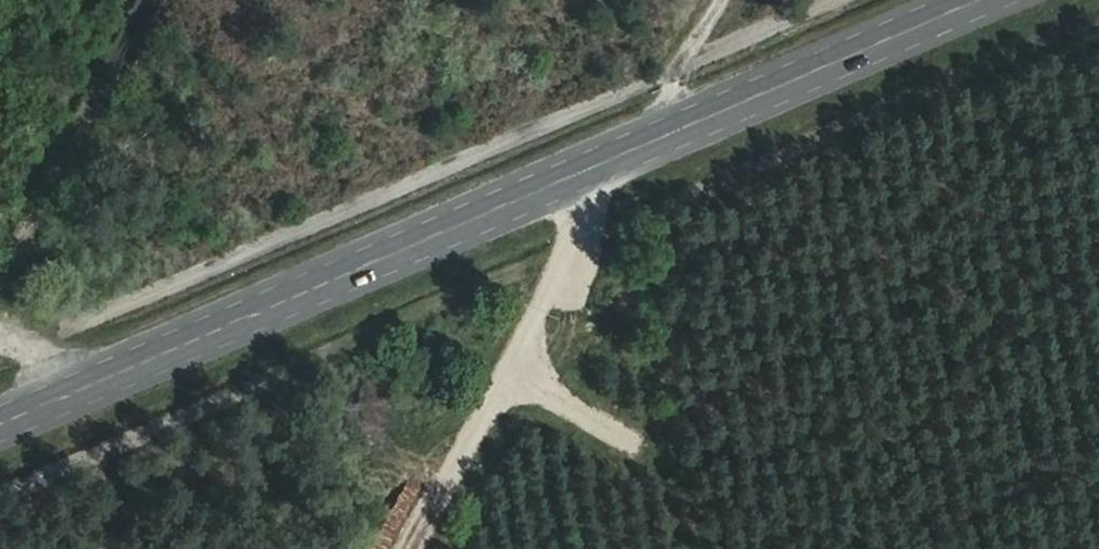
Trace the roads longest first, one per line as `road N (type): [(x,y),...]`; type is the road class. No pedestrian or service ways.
road 1 (secondary): [(983,0),(0,424)]
road 2 (track): [(735,0),(634,150),(417,548)]
road 3 (track): [(175,0),(121,115),(0,333)]

